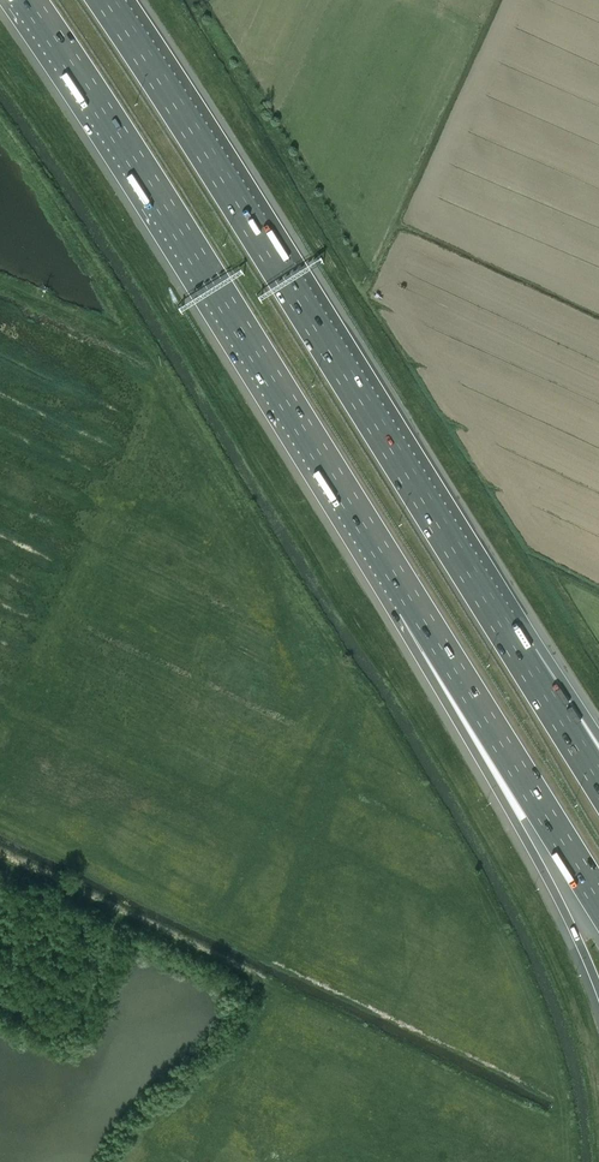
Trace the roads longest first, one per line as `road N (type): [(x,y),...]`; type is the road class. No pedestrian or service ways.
road 1 (motorway): [(518,653),(104,0)]
road 2 (motorway): [(27,0),(413,604)]
road 3 (motorway): [(413,604),(473,751),(598,989)]
road 4 (motorway): [(413,604),(598,901)]
road 5 (motorway): [(598,785),(518,653)]
road 6 (motorway): [(598,743),(518,653)]

